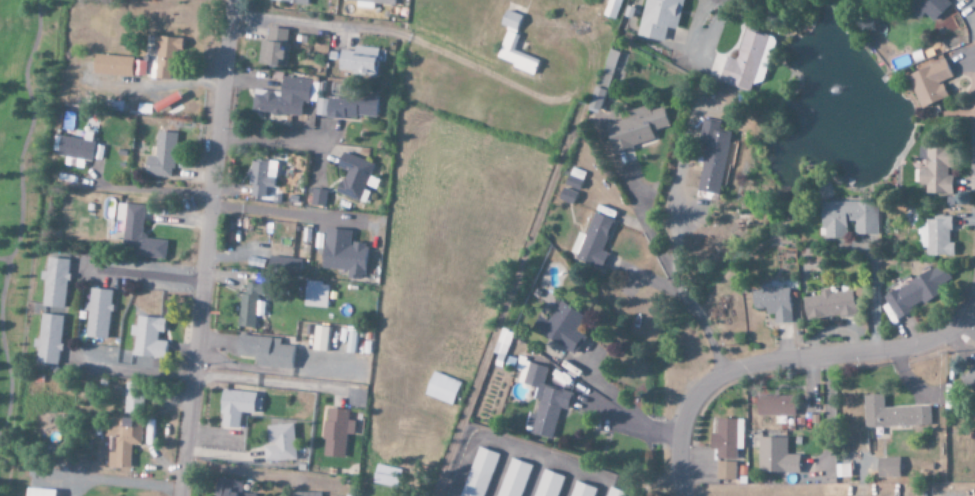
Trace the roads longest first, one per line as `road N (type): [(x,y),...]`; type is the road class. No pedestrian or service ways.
road 1 (residential): [(178,495),(234,0)]
road 2 (residential): [(684,495),(682,428),(709,386),(770,362),(930,341),(967,309),(974,289)]

